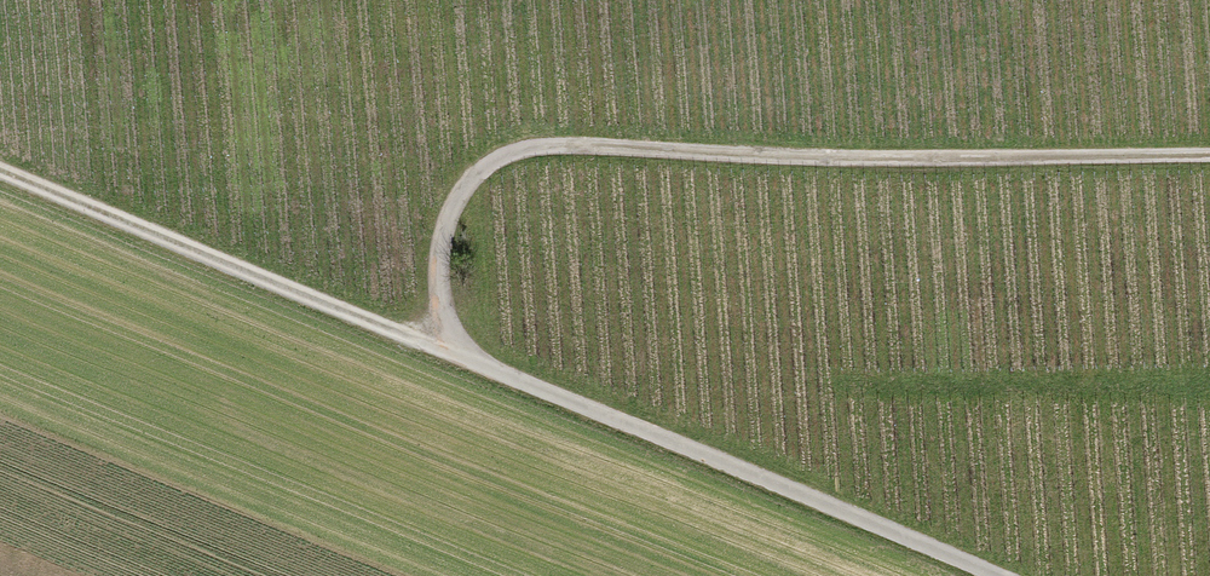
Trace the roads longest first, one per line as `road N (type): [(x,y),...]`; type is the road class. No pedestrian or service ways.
road 1 (track): [(0,161),(995,575)]
road 2 (track): [(1209,156),(940,160),(548,137),(491,156),(464,186),(437,246),(436,337)]

